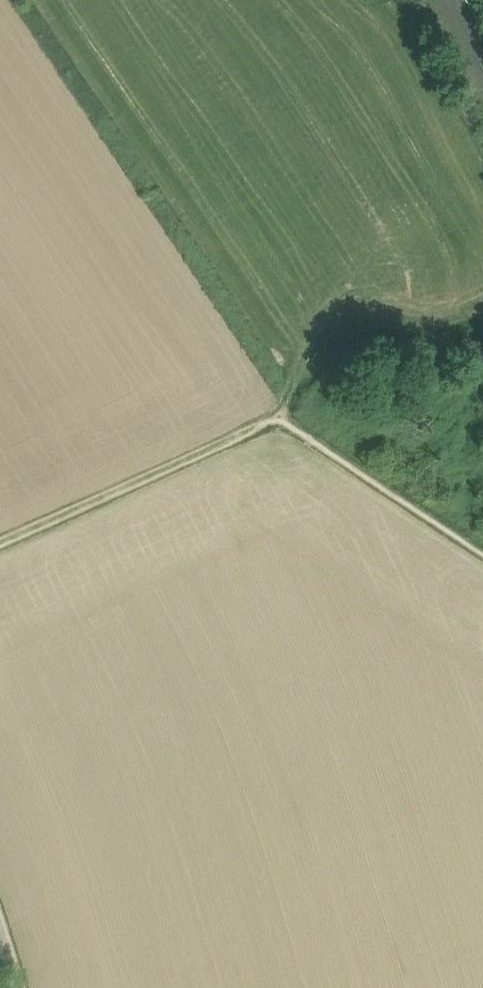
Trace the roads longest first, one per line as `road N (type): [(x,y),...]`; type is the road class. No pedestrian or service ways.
road 1 (track): [(0,543),(280,420)]

